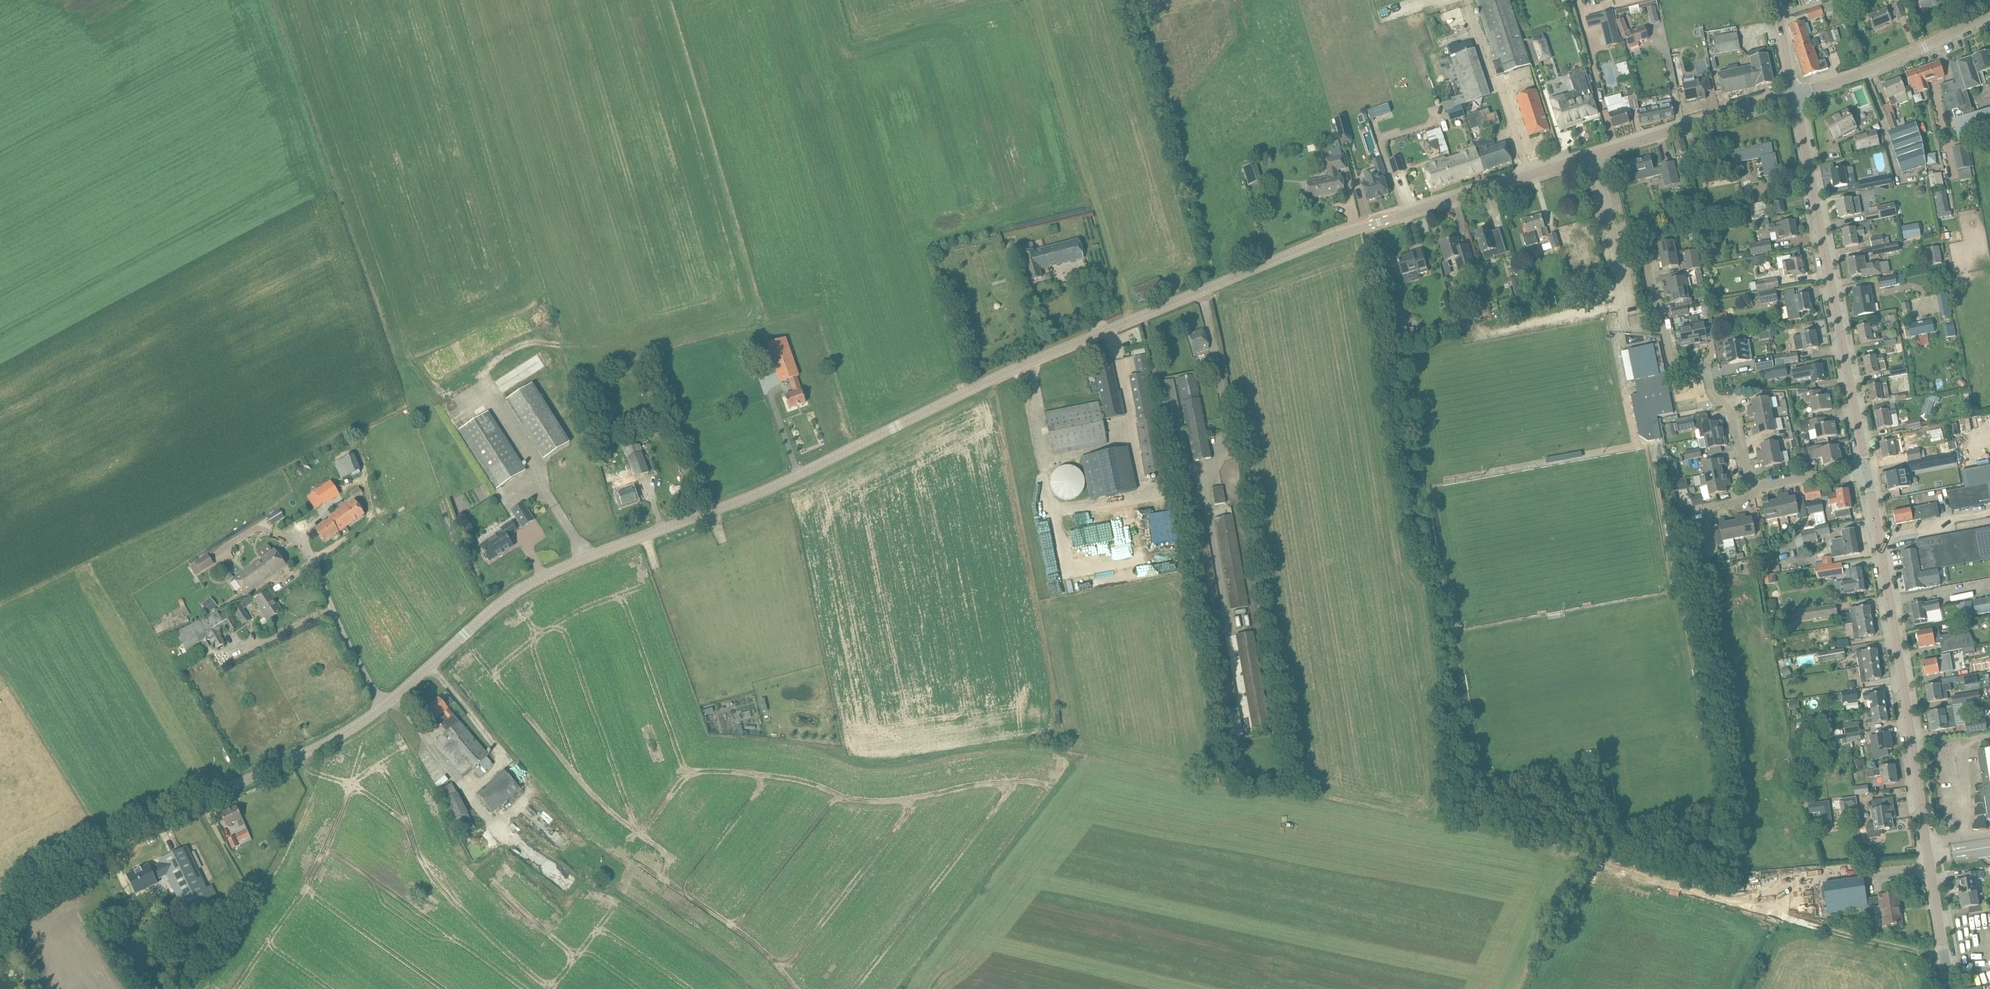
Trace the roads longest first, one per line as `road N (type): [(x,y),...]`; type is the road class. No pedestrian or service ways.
road 1 (tertiary): [(385,706),(509,597),(543,577),(763,492),(1026,364),(1326,240),(1593,156)]
road 2 (tertiary): [(1950,988),(1867,474)]
road 3 (tertiary): [(0,907),(103,848),(344,734),(385,706)]
road 4 (tertiary): [(1867,474),(1793,95)]
road 5 (residential): [(1753,486),(1728,406),(1711,392),(1702,369),(1671,359),(1642,252),(1616,247)]
road 6 (tertiary): [(1793,95),(1866,73),(1989,15)]
road 7 (tertiary): [(1593,156),(1793,95)]
road 8 (residential): [(385,706),(331,608),(303,533)]
road 9 (track): [(1069,582),(1081,756)]

